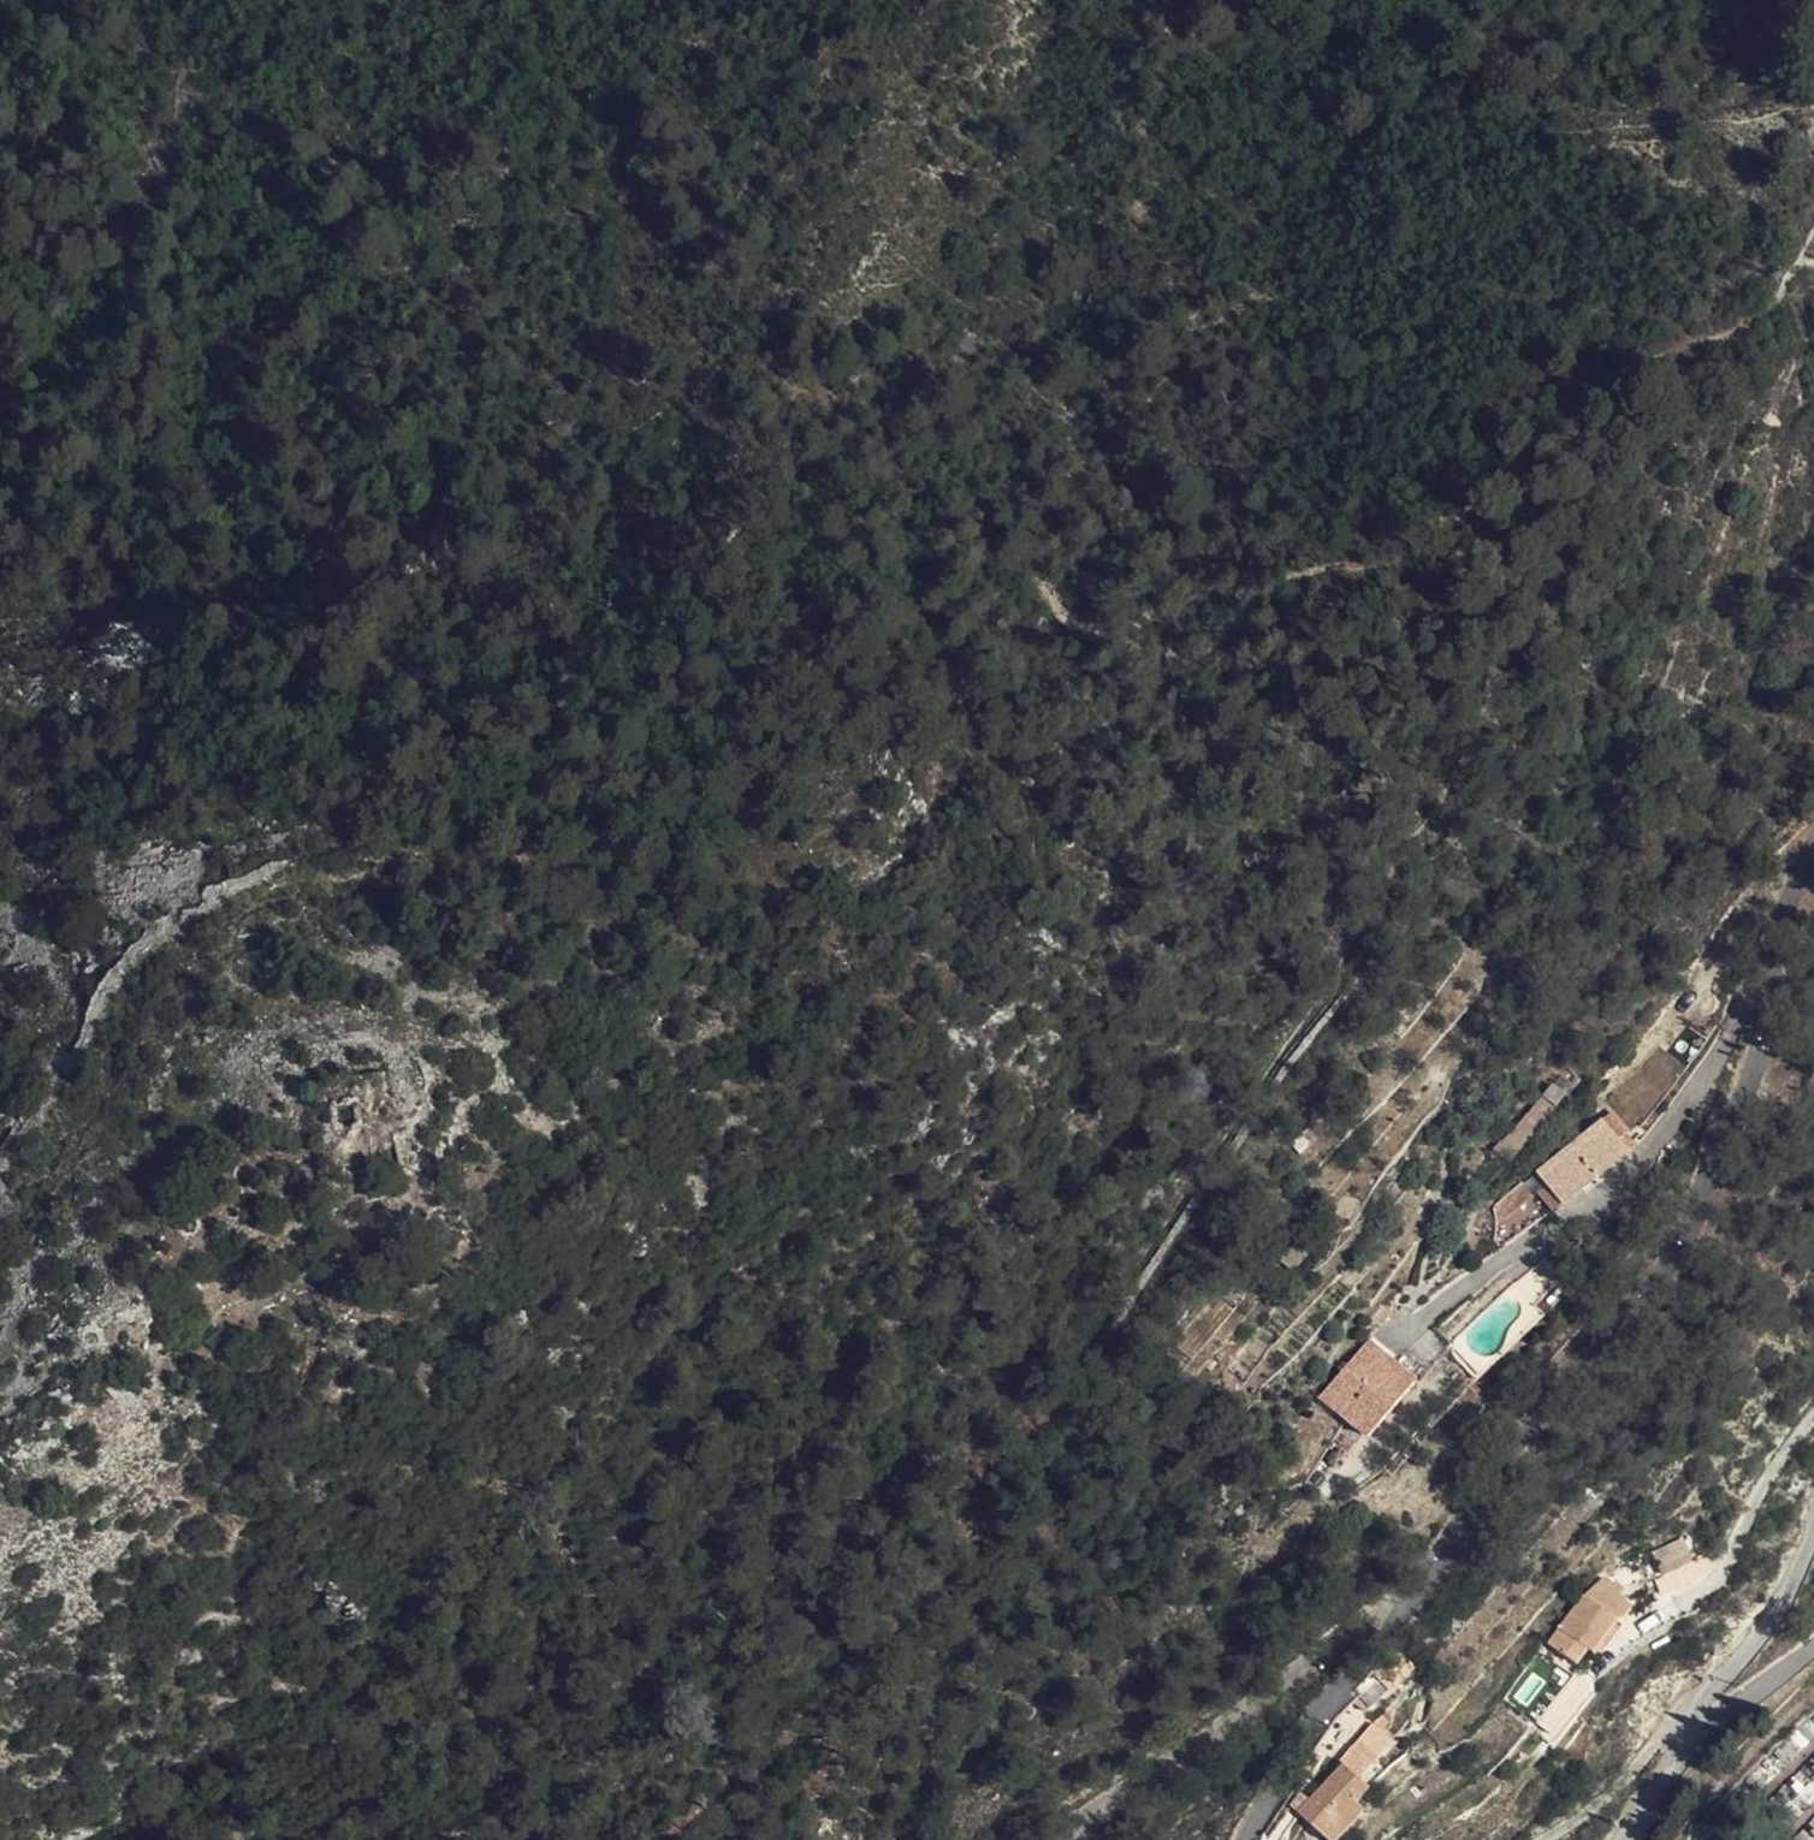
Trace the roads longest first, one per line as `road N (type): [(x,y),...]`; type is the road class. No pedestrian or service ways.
road 1 (unclassified): [(1813,845),(1784,913),(1759,1040),(1678,1253),(1613,1344),(1489,1481),(1320,1714),(1246,1839)]
road 2 (unclassified): [(1813,1525),(1785,1585),(1691,1728)]
road 3 (residential): [(1691,1728),(1725,1715),(1813,1646)]
road 4 (unclassified): [(1691,1728),(1624,1839)]

